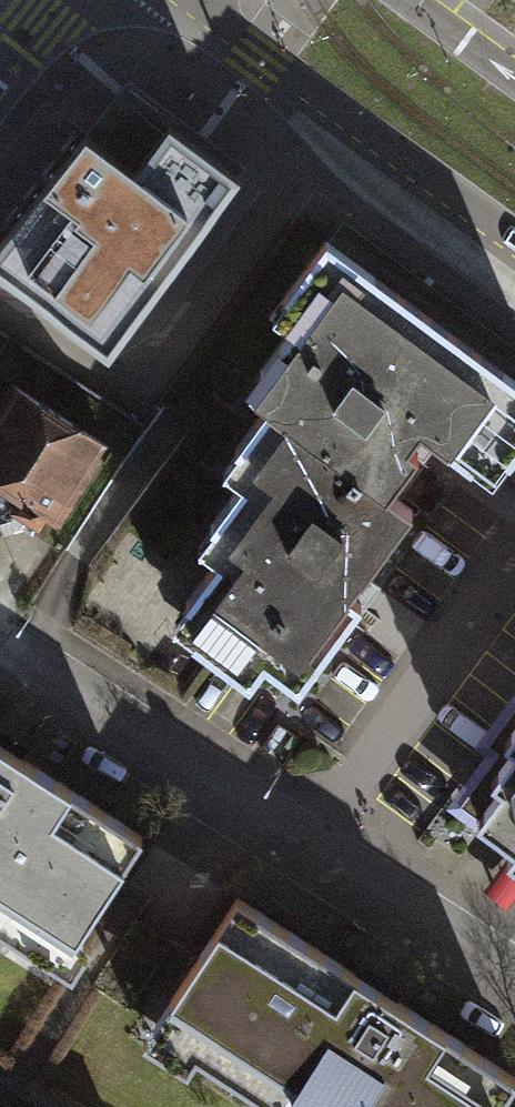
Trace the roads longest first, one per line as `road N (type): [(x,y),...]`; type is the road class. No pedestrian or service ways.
road 1 (secondary): [(200,0),(263,60),(514,251)]
road 2 (residential): [(302,859),(514,572)]
road 3 (residential): [(302,859),(0,671)]
road 4 (residential): [(514,999),(302,859)]

